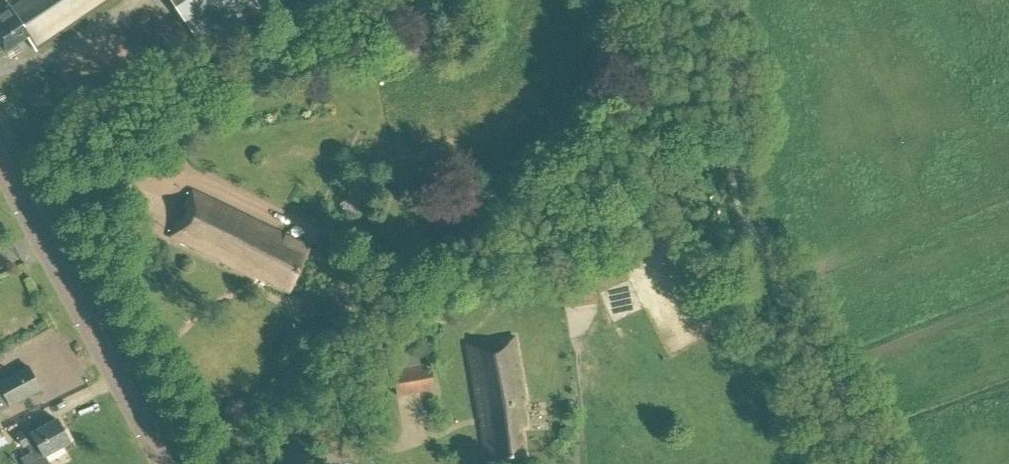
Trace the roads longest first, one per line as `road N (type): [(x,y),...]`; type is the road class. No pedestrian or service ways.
road 1 (unclassified): [(164,463),(0,165)]

